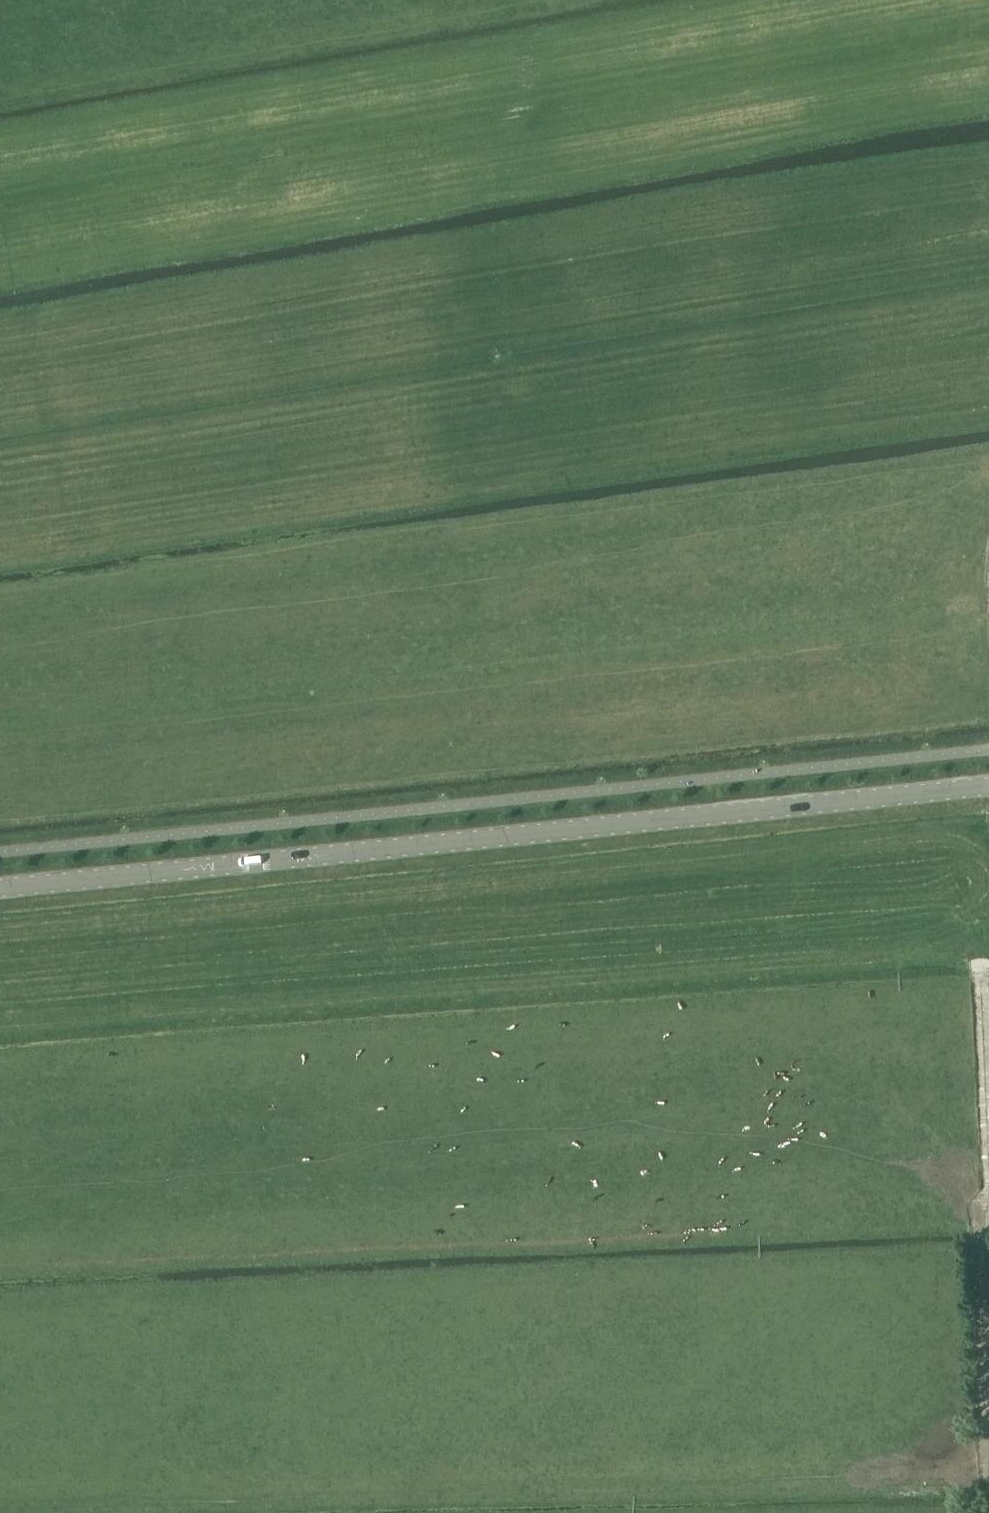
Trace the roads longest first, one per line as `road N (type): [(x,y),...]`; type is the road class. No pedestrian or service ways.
road 1 (unclassified): [(0,888),(988,786)]
road 2 (track): [(988,1121),(984,960)]
road 3 (track): [(988,1321),(988,1199)]

